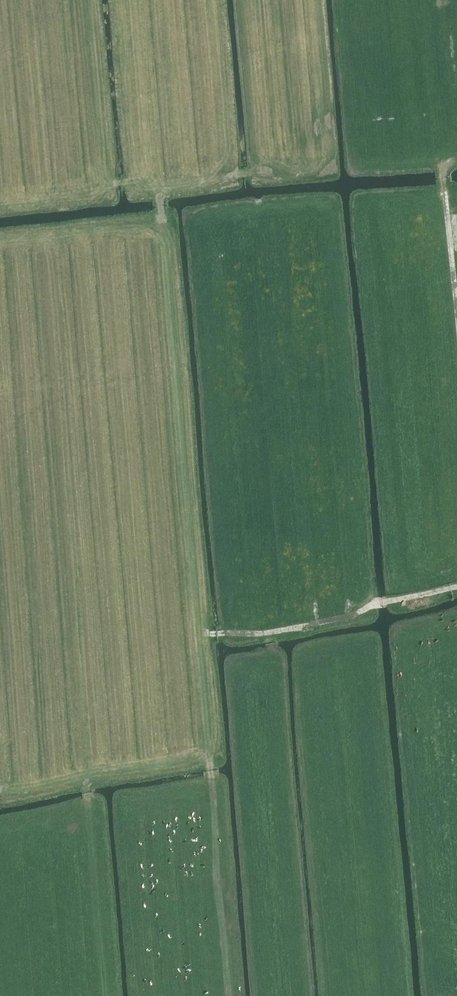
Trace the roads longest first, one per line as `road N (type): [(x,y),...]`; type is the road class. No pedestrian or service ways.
road 1 (track): [(209,633),(201,635),(160,190)]
road 2 (track): [(201,635),(230,995)]
road 3 (track): [(209,633),(266,633),(456,587)]
road 4 (track): [(445,192),(456,314)]

